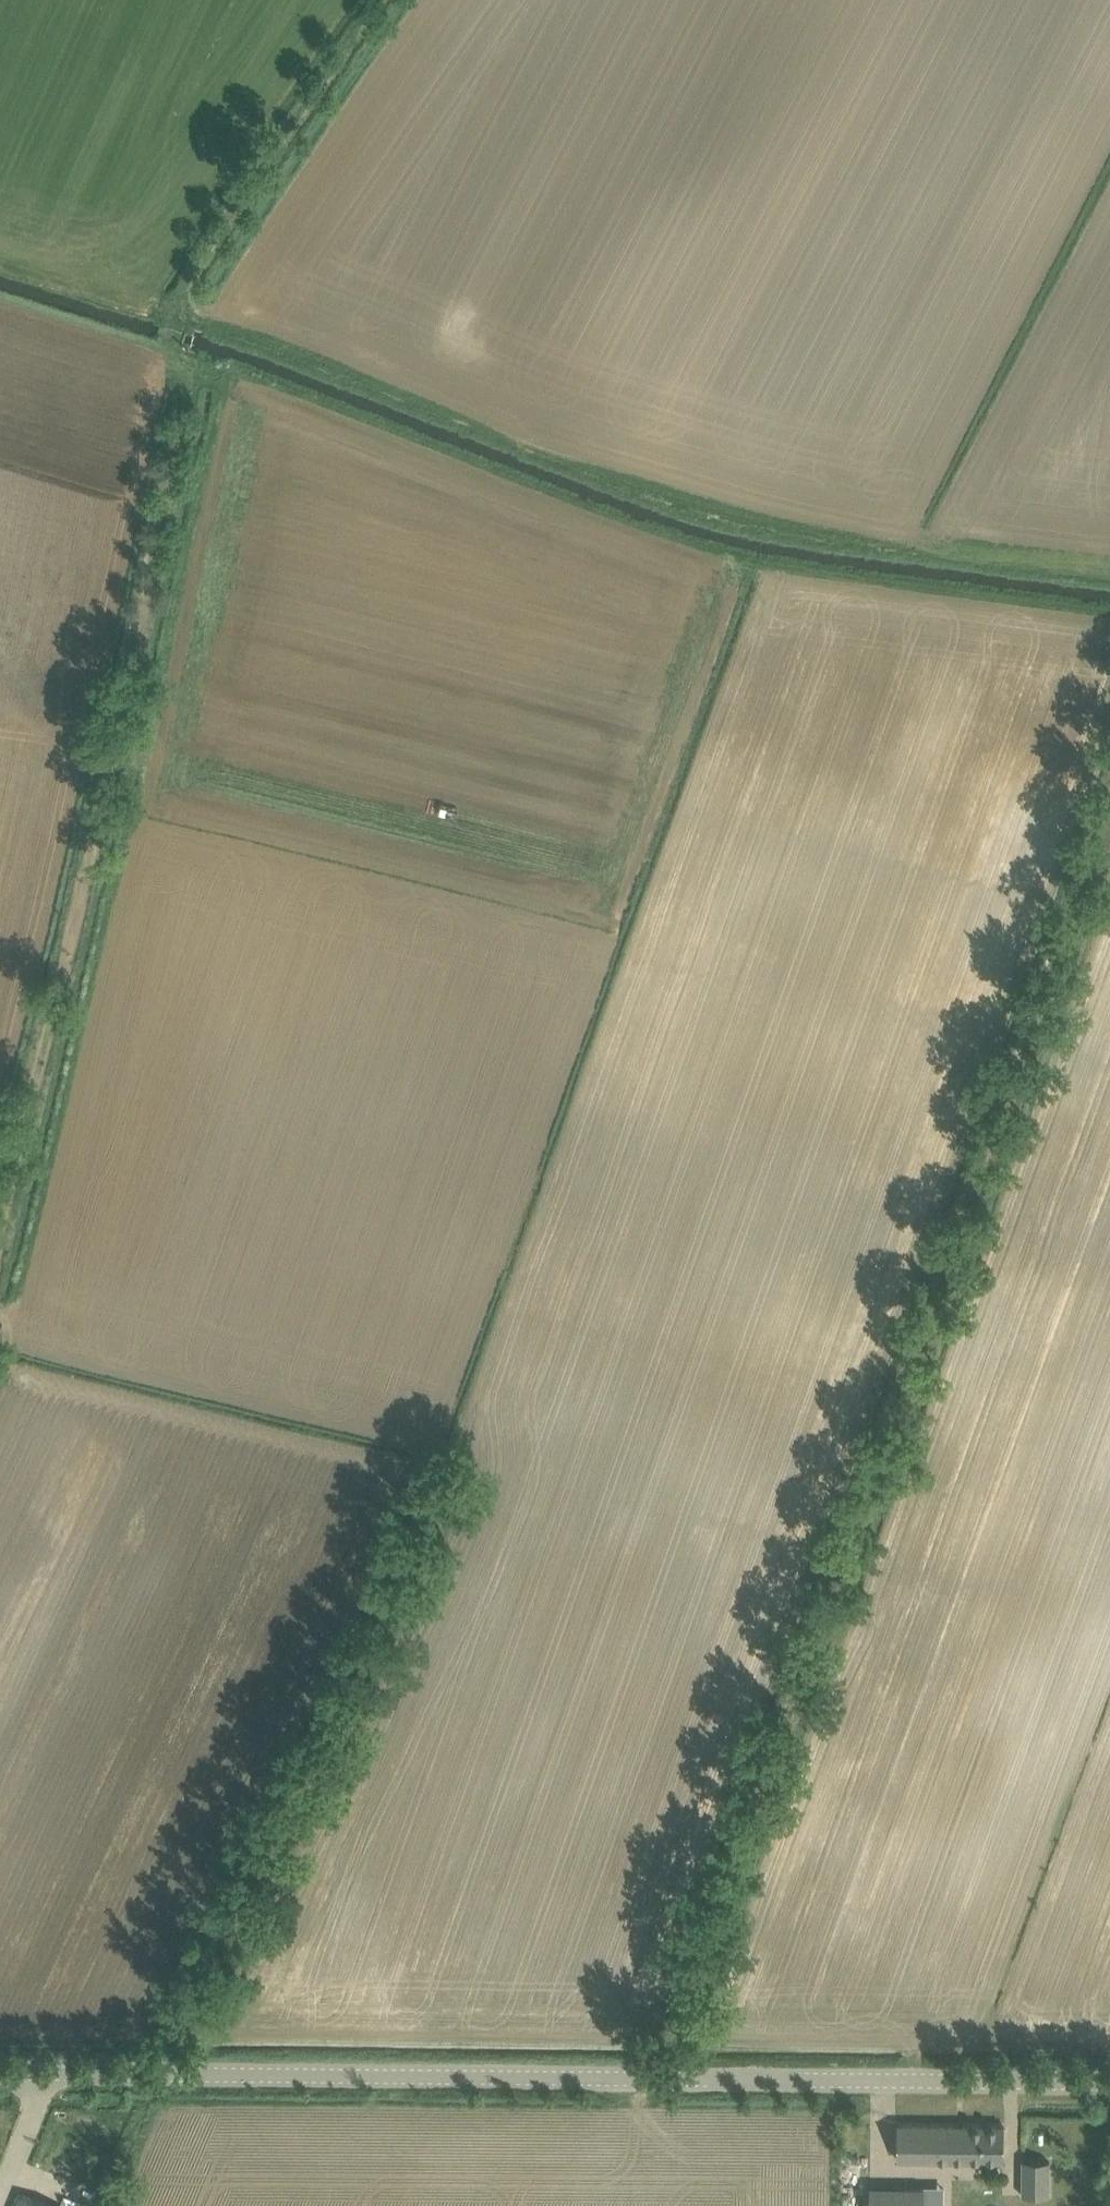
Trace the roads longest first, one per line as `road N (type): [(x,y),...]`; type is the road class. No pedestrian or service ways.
road 1 (track): [(0,1215),(184,372),(171,334),(174,298),(382,0)]
road 2 (unclassified): [(0,2072),(1109,2091)]

